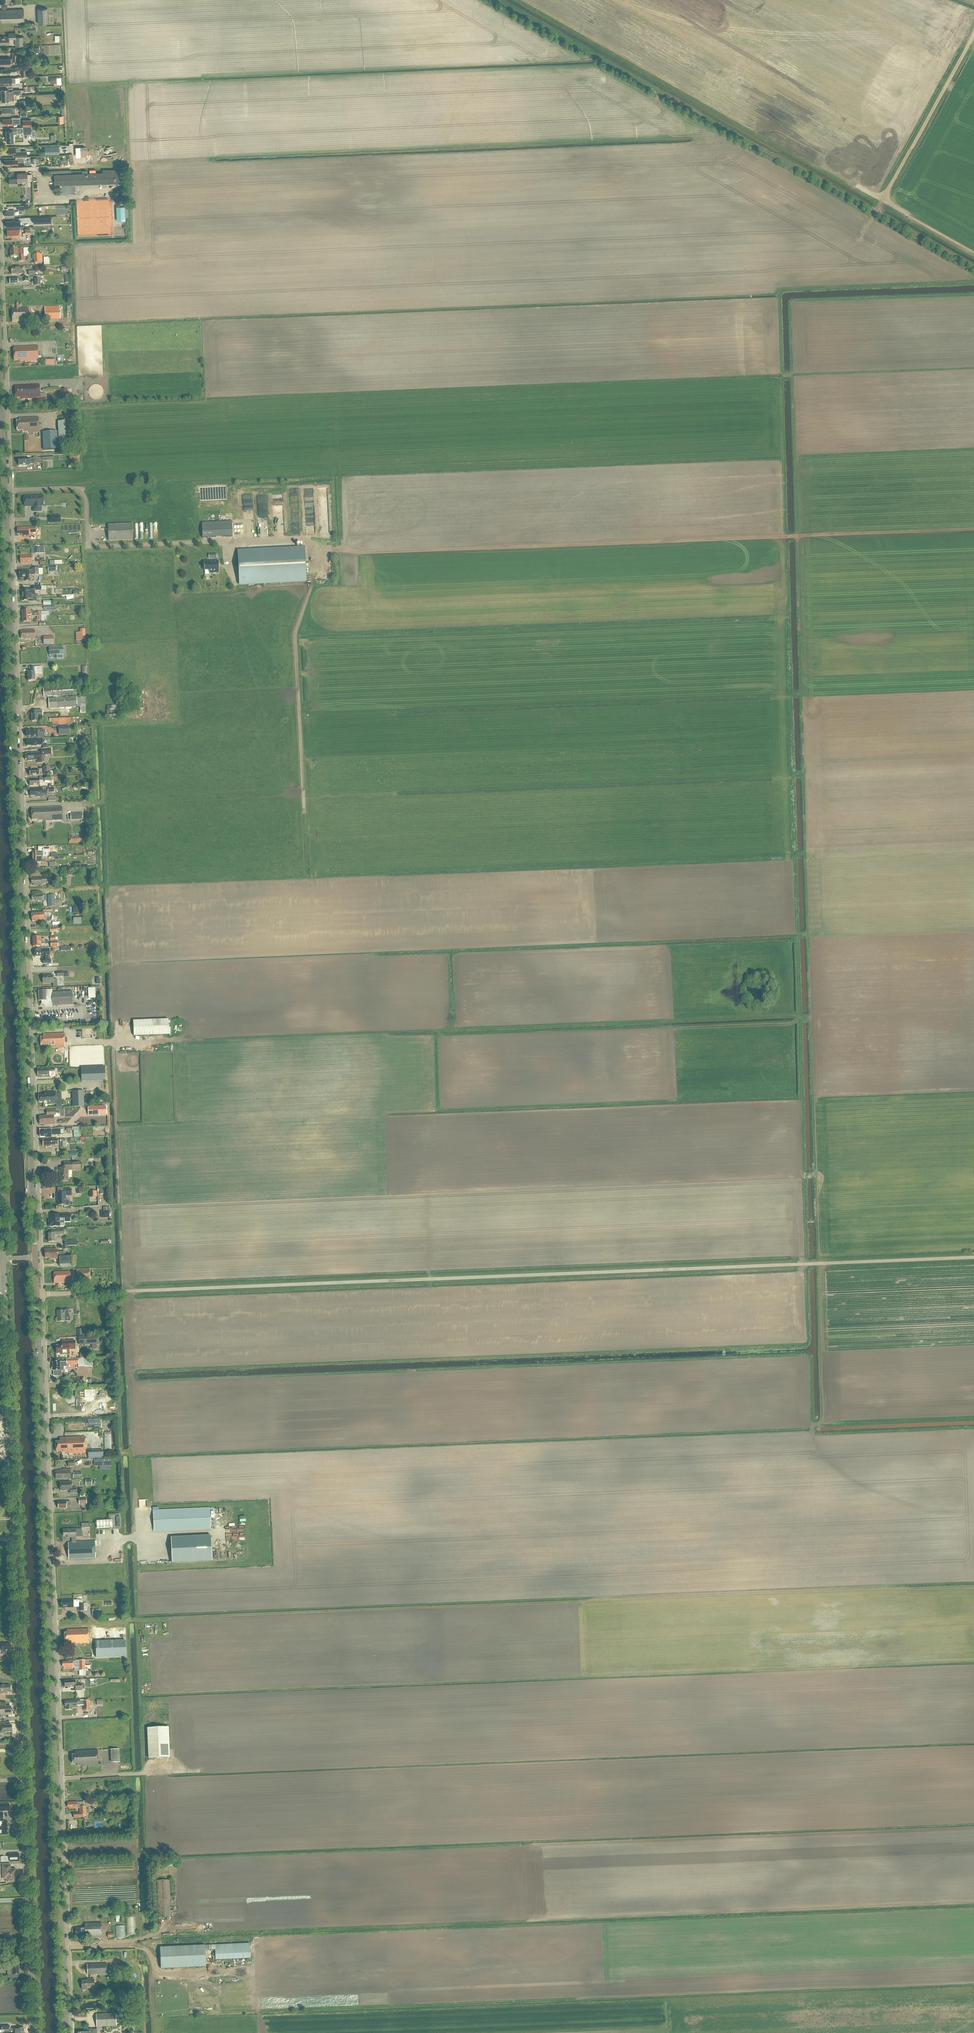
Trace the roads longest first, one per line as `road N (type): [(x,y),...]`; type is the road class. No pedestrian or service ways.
road 1 (track): [(42,1294),(973,1258)]
road 2 (secondary): [(67,2032),(35,1258)]
road 3 (secondary): [(35,1258),(6,491)]
road 4 (unclassified): [(35,2032),(4,1281)]
road 5 (track): [(317,539),(319,575),(294,634),(304,814)]
road 6 (track): [(900,211),(882,200),(973,30)]
road 7 (unclassified): [(88,542),(80,489),(6,491)]

